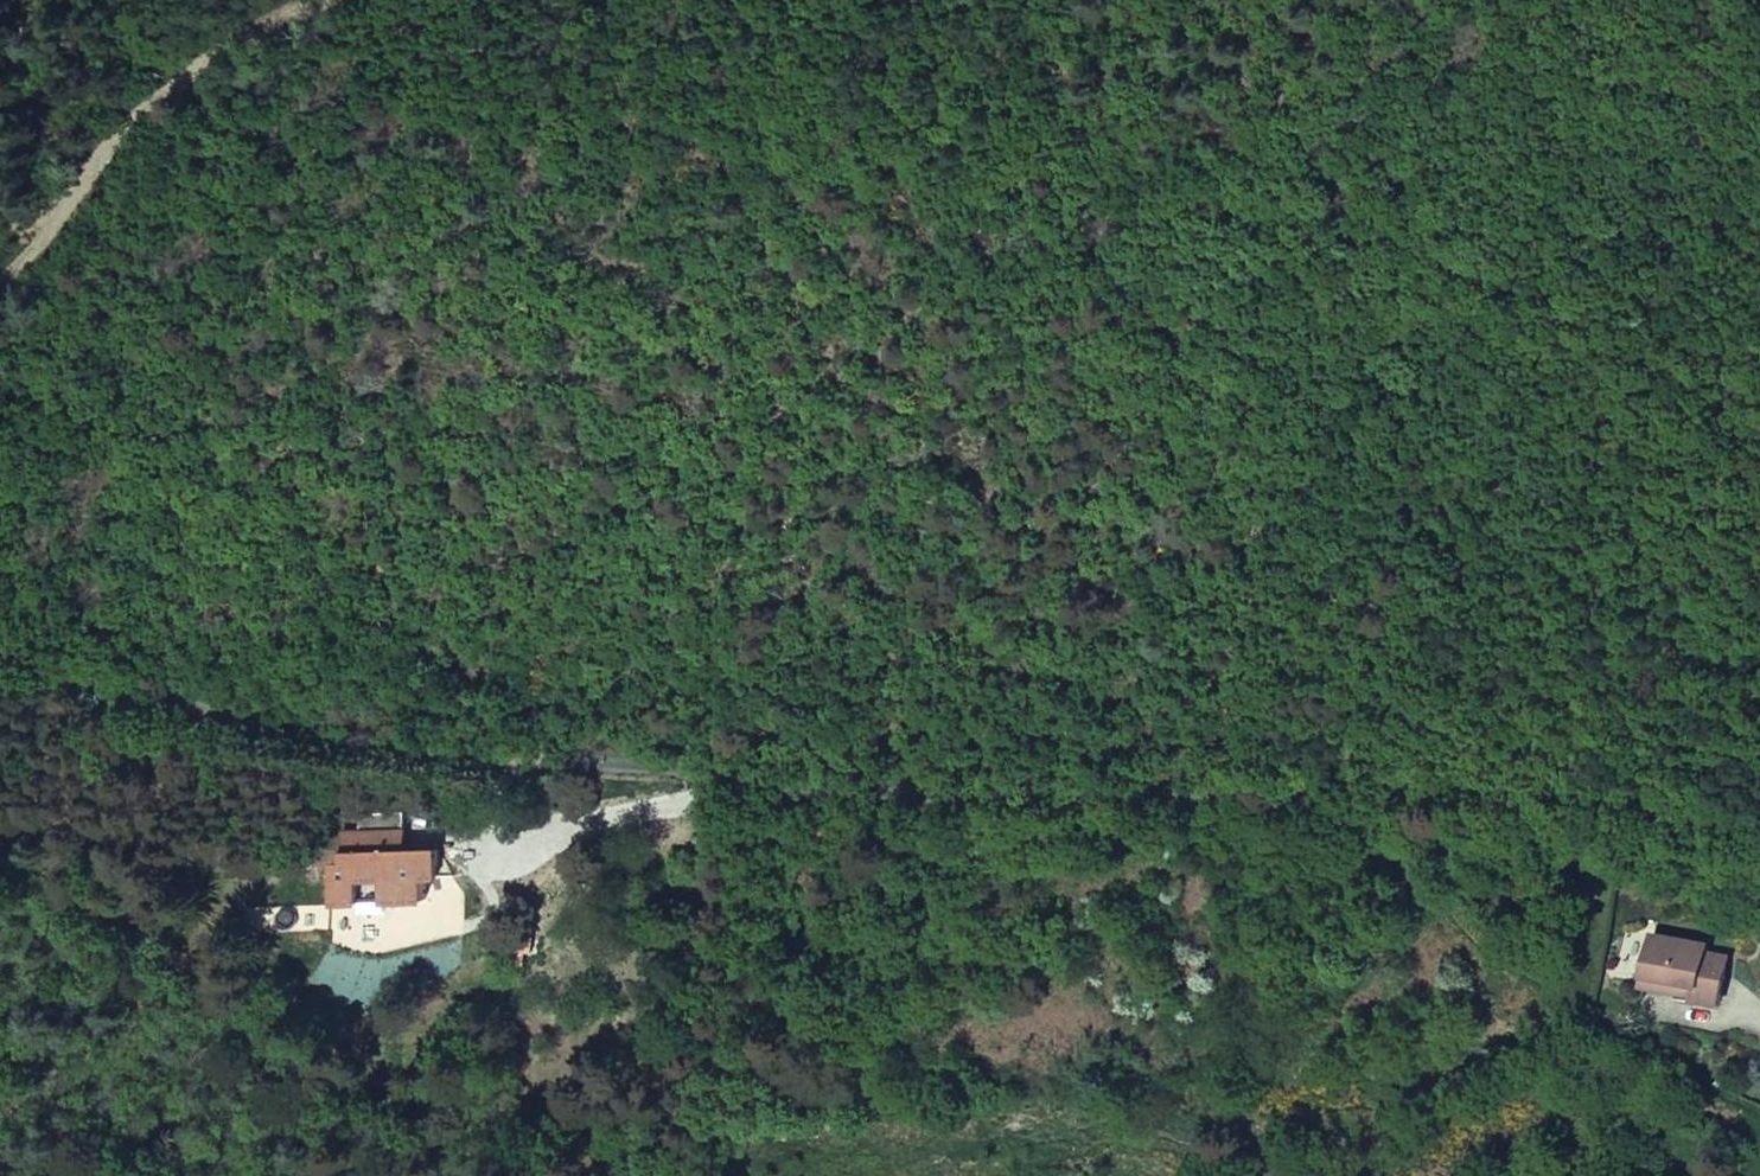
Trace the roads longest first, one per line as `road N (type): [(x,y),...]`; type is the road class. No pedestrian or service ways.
road 1 (track): [(0,644),(252,724),(354,742),(772,782)]
road 2 (track): [(315,0),(270,17),(0,280)]

